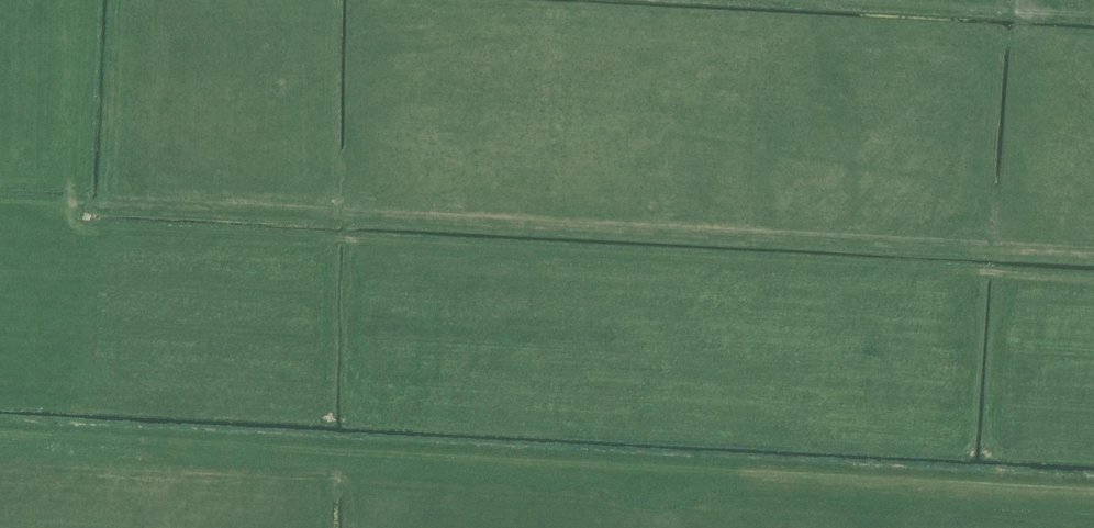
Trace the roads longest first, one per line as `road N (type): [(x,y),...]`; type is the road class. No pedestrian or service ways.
road 1 (track): [(1093,495),(0,436)]
road 2 (track): [(113,200),(1093,255)]
road 3 (track): [(116,0),(107,185),(113,200)]

